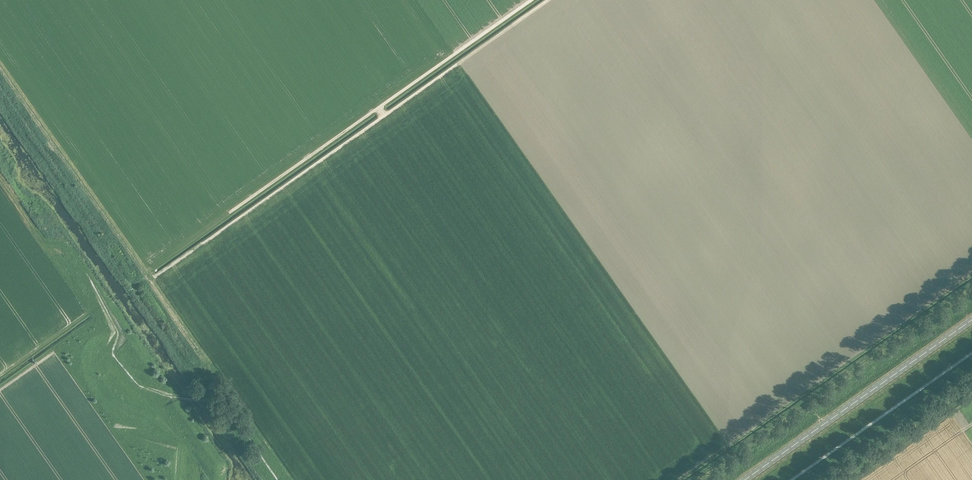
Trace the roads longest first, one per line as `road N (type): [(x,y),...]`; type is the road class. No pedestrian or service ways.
road 1 (secondary): [(745,479),(971,320)]

